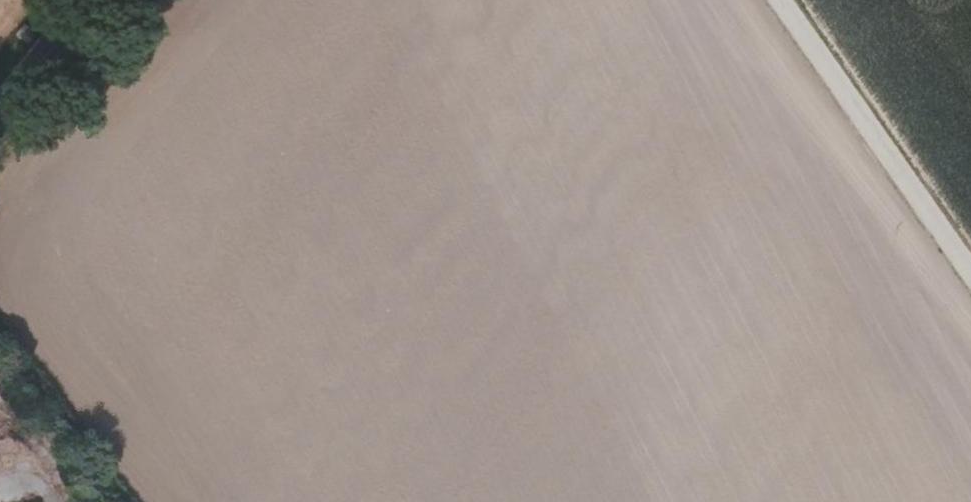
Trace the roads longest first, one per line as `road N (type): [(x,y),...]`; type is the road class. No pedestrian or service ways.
road 1 (track): [(970,274),(779,0)]
road 2 (secondary): [(0,123),(96,0)]

